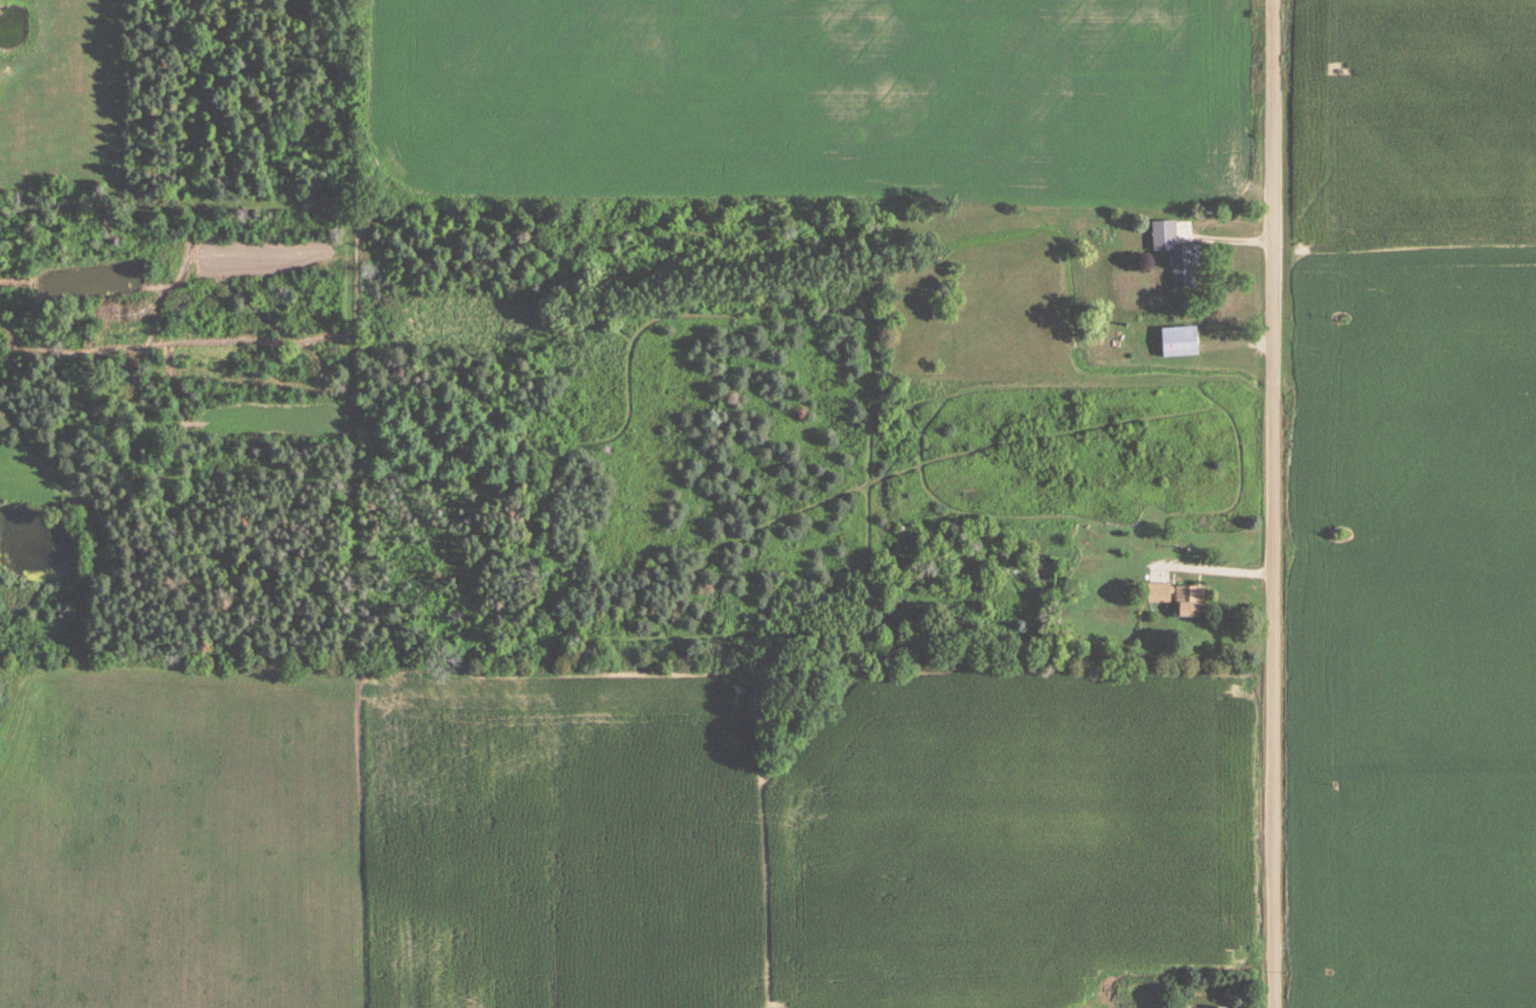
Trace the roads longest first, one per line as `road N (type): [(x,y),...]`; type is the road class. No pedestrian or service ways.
road 1 (residential): [(1274,1007),(1276,0)]

